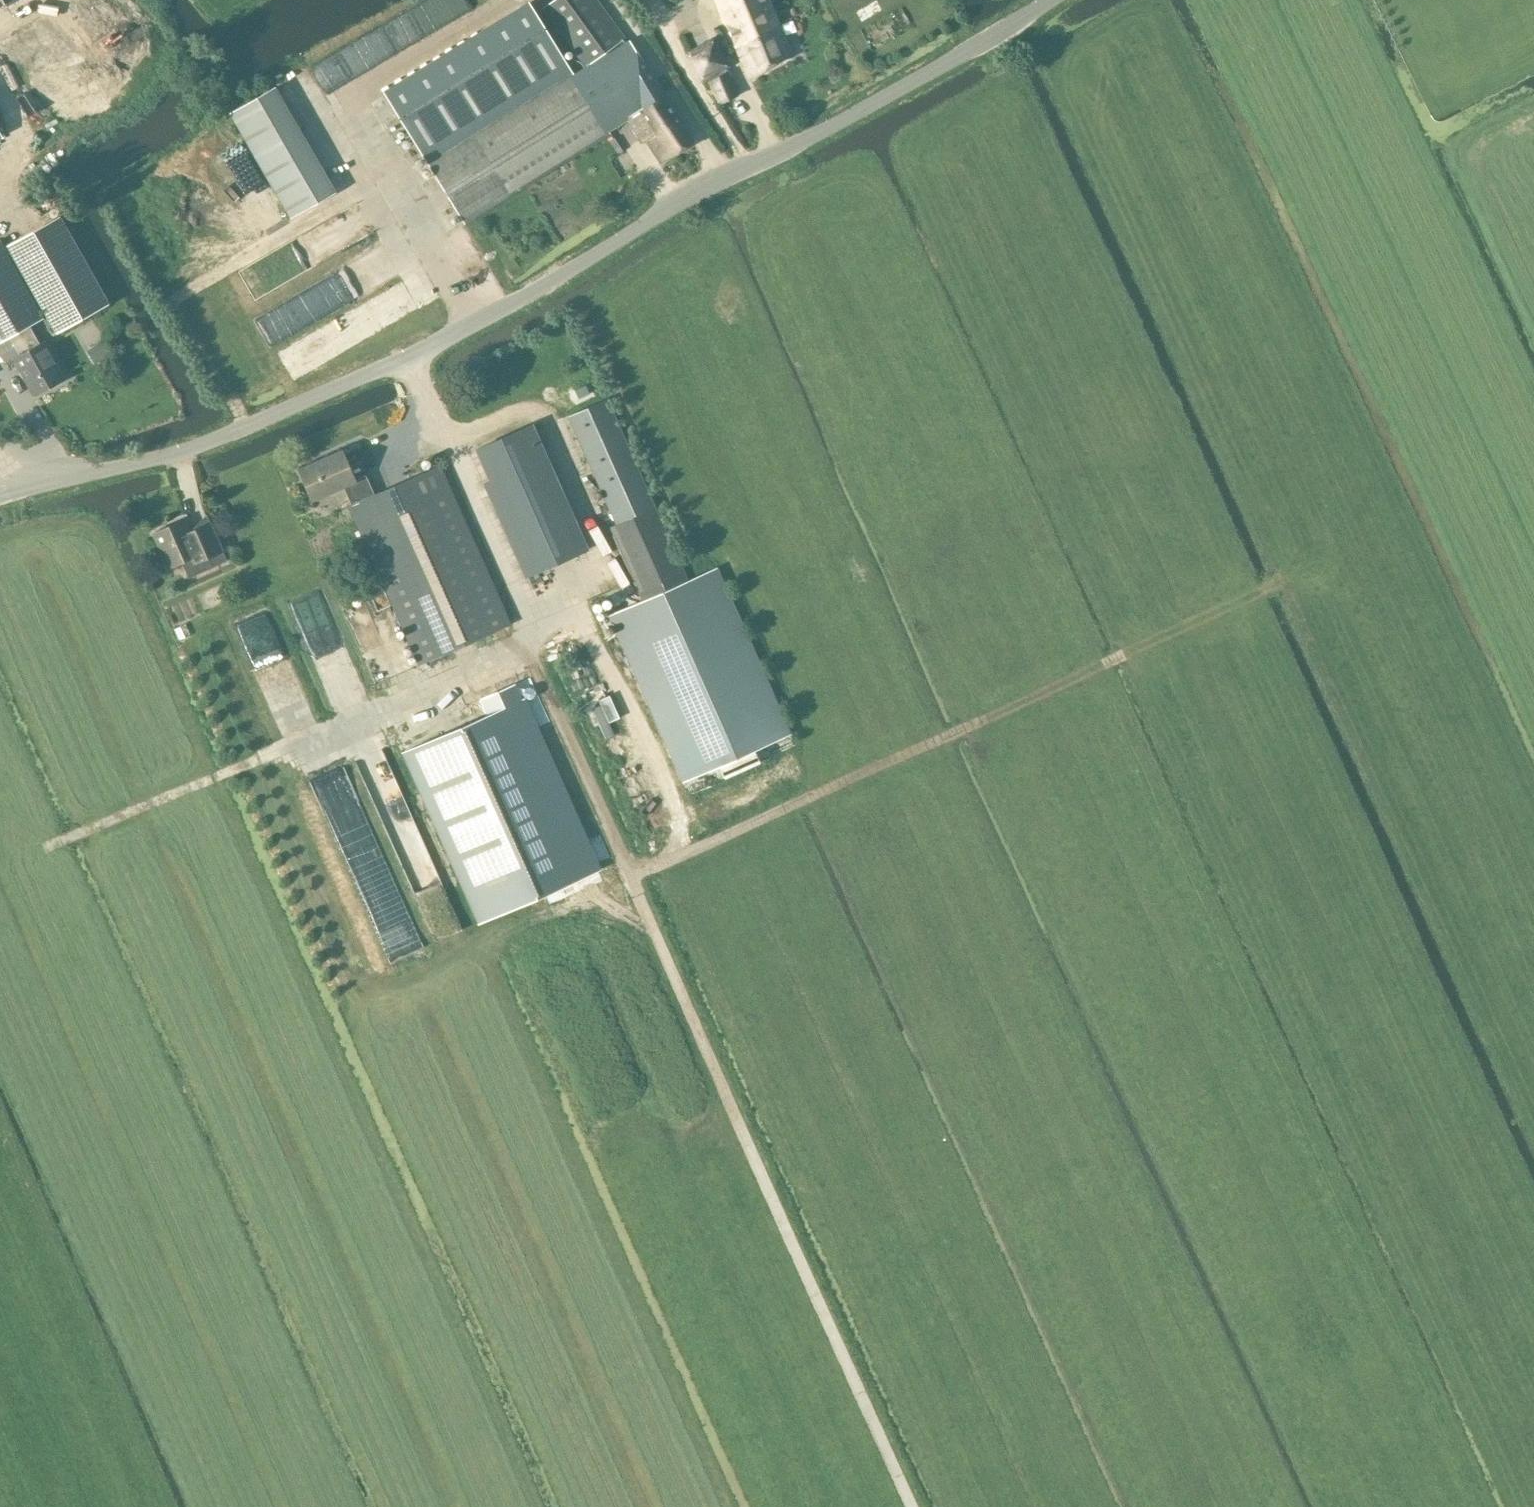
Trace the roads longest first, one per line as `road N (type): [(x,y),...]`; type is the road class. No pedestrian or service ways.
road 1 (tertiary): [(0,497),(186,450),(408,363),(1049,0)]

